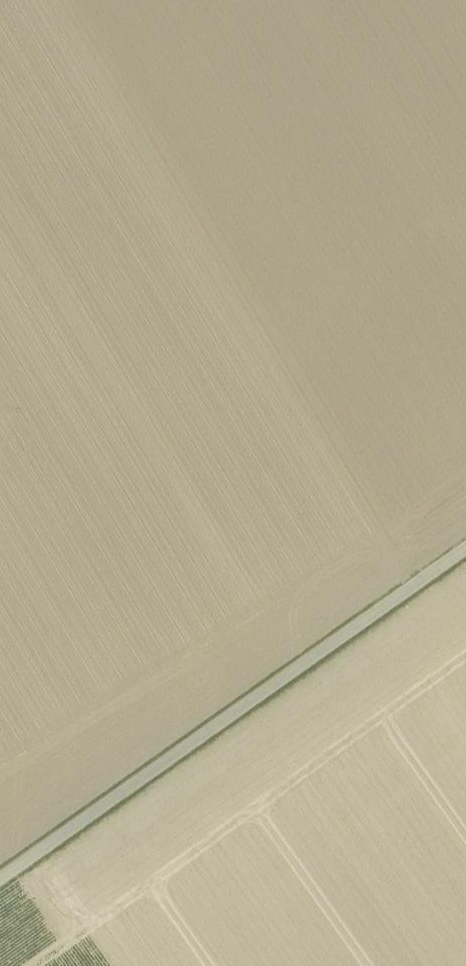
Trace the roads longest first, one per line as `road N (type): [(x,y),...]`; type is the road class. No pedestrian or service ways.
road 1 (track): [(465,557),(0,880)]

